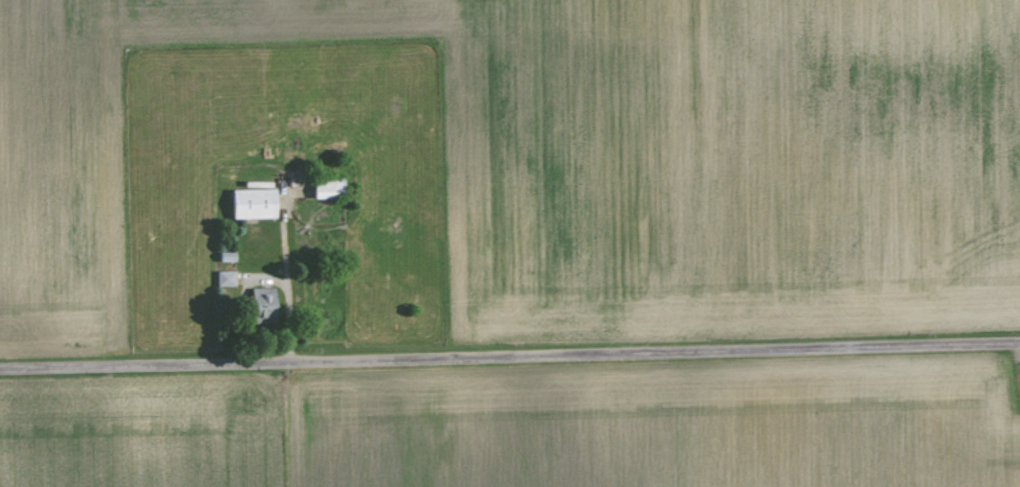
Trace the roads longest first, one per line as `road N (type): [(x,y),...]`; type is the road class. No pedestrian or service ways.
road 1 (residential): [(0,367),(1019,340)]

